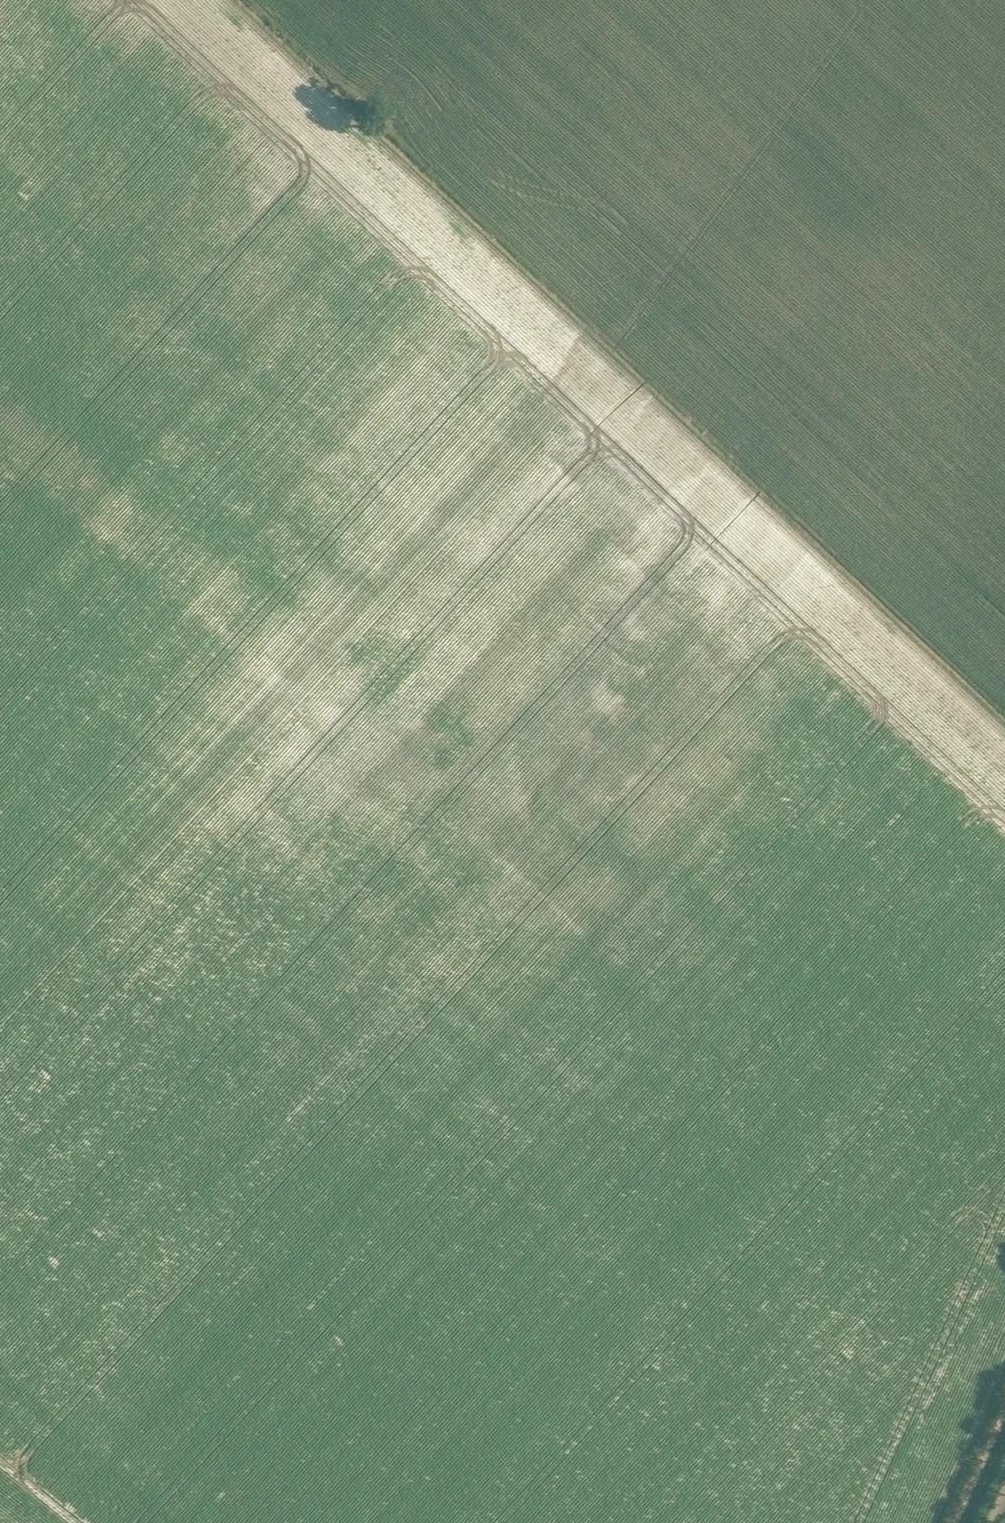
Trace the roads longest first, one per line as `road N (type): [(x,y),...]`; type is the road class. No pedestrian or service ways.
road 1 (track): [(1004,744),(220,0)]

